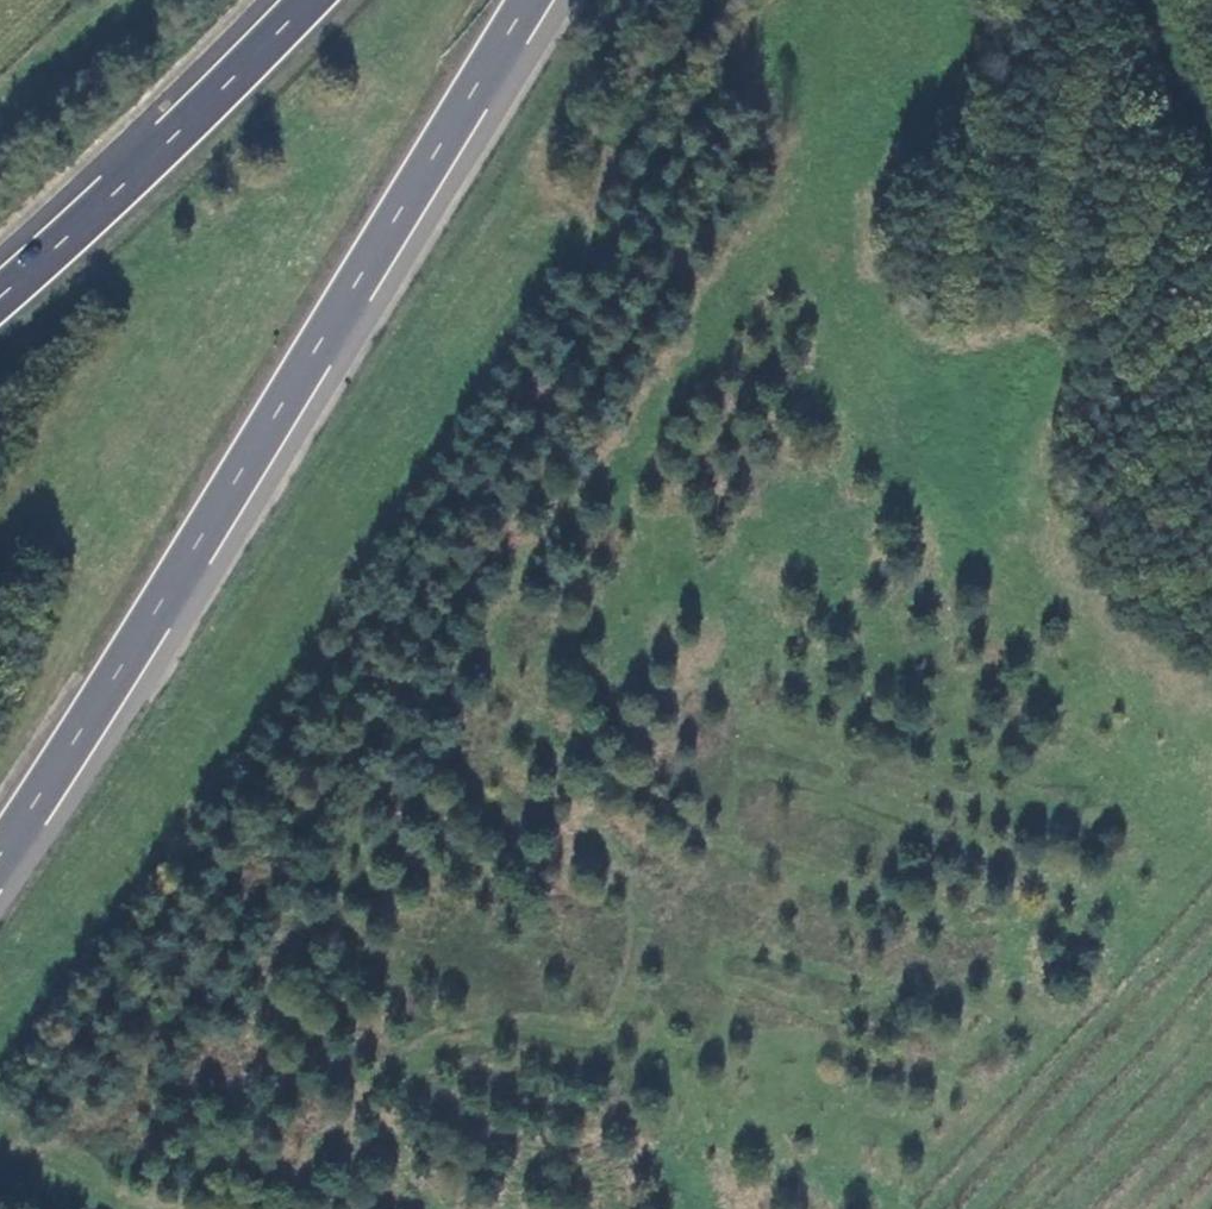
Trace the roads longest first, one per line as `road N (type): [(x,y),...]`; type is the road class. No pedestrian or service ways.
road 1 (motorway): [(0,868),(536,0)]
road 2 (motorway): [(318,0),(0,307)]

